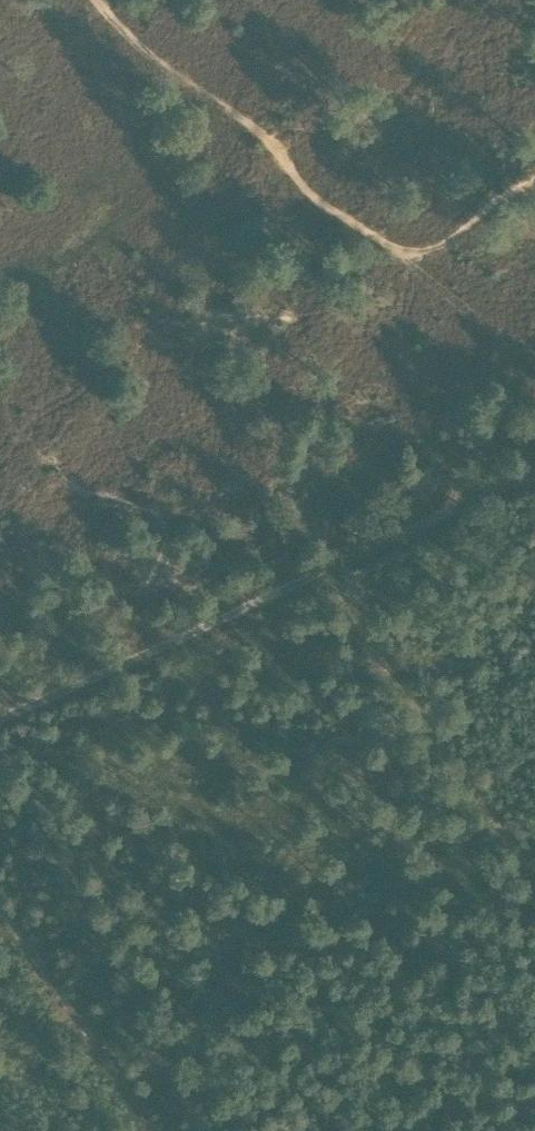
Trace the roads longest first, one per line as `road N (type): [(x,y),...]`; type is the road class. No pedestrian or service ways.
road 1 (track): [(534,476),(0,723)]
road 2 (track): [(0,898),(164,1130)]

